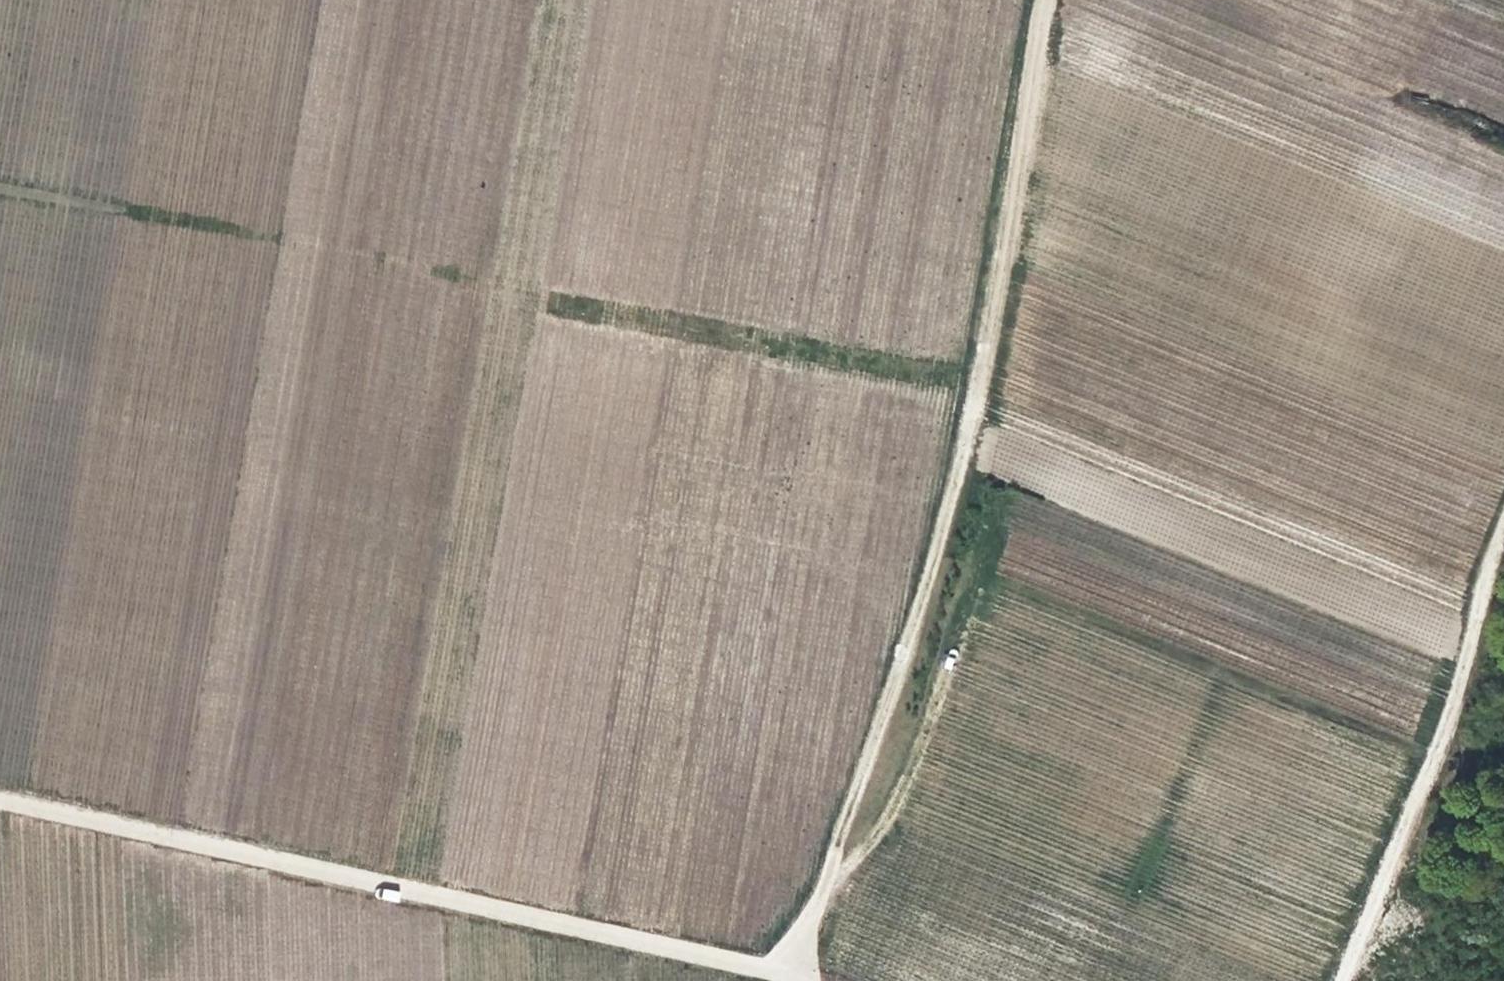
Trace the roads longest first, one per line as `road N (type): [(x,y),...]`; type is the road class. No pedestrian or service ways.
road 1 (track): [(1041,0),(975,397),(925,589),(788,972)]
road 2 (unclassified): [(788,972),(0,800)]
road 3 (track): [(1503,535),(1344,980)]

